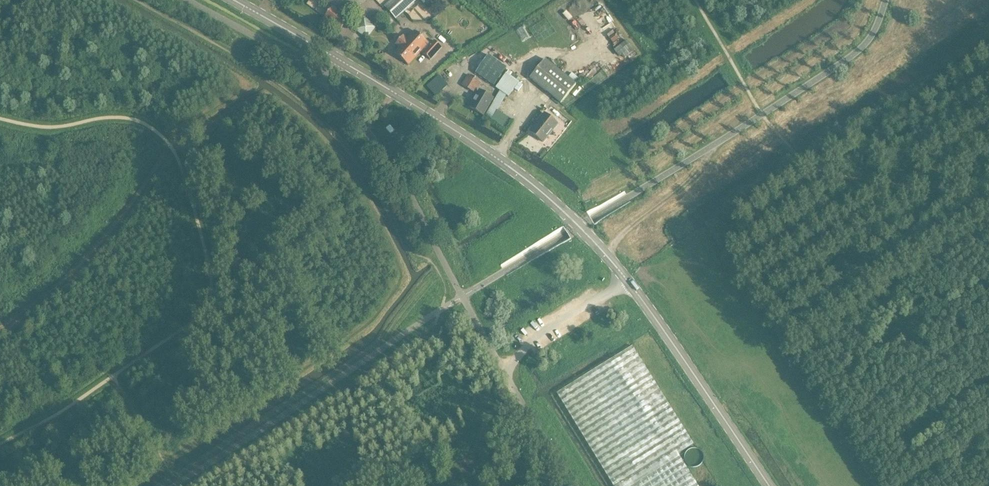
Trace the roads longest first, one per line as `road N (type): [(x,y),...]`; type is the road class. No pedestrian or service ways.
road 1 (secondary): [(234,0),(396,94),(569,216),(629,280),(770,485)]

